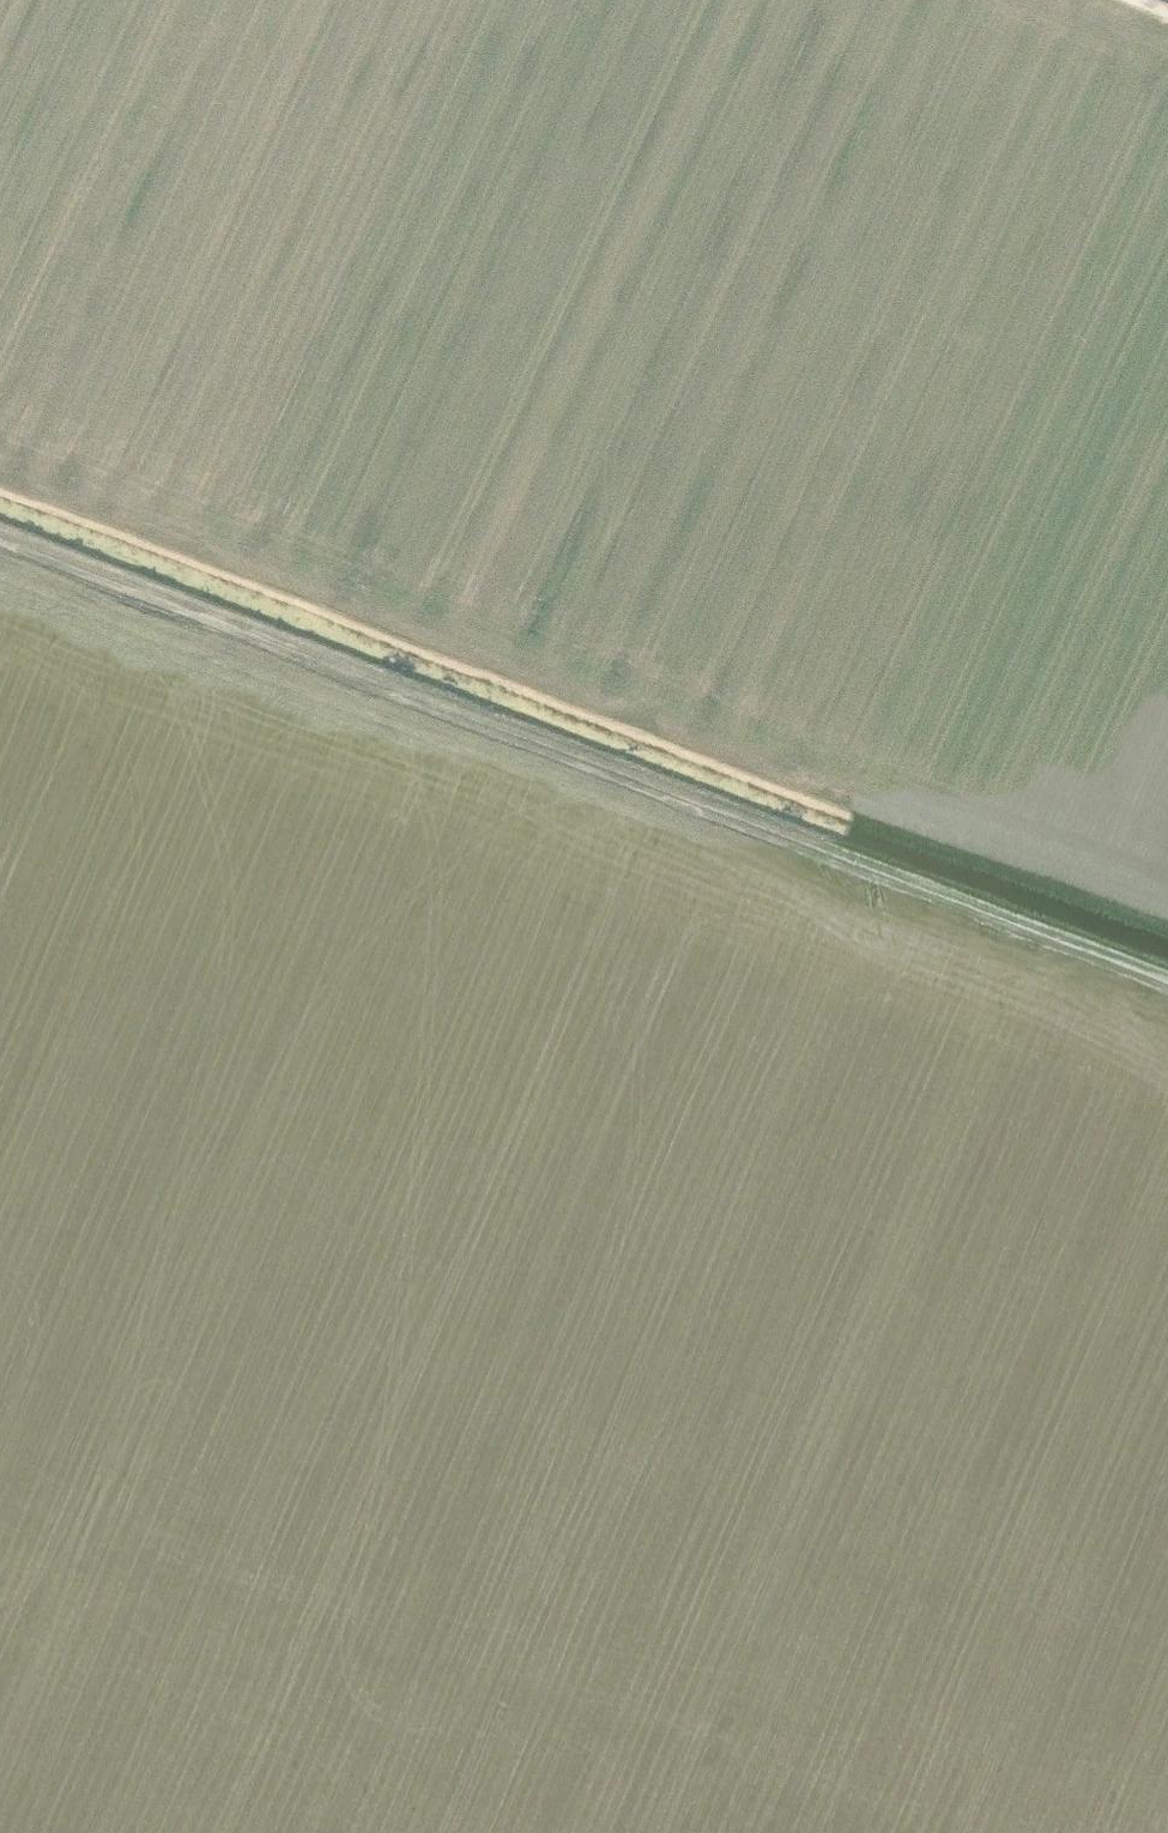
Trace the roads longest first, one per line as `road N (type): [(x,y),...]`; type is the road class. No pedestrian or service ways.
road 1 (track): [(1167,969),(0,522)]

